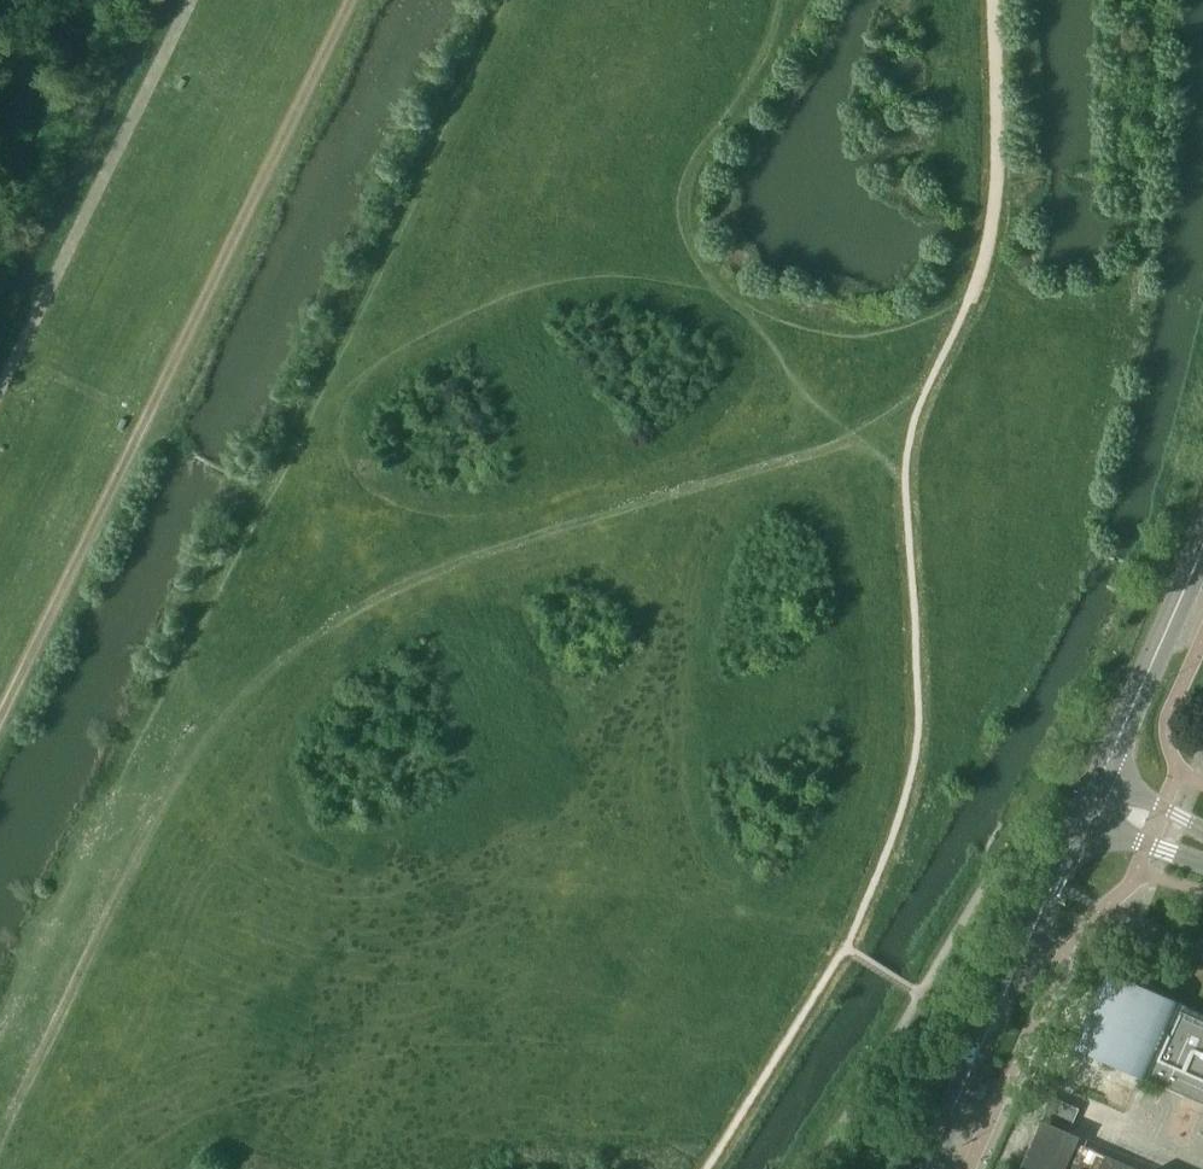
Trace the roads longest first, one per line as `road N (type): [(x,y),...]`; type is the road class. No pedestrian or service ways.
road 1 (track): [(0,720),(347,0)]
road 2 (tertiary): [(926,1168),(1088,800)]
road 3 (tertiary): [(1088,800),(1202,543)]
road 4 (unclassified): [(1202,850),(1088,800)]

